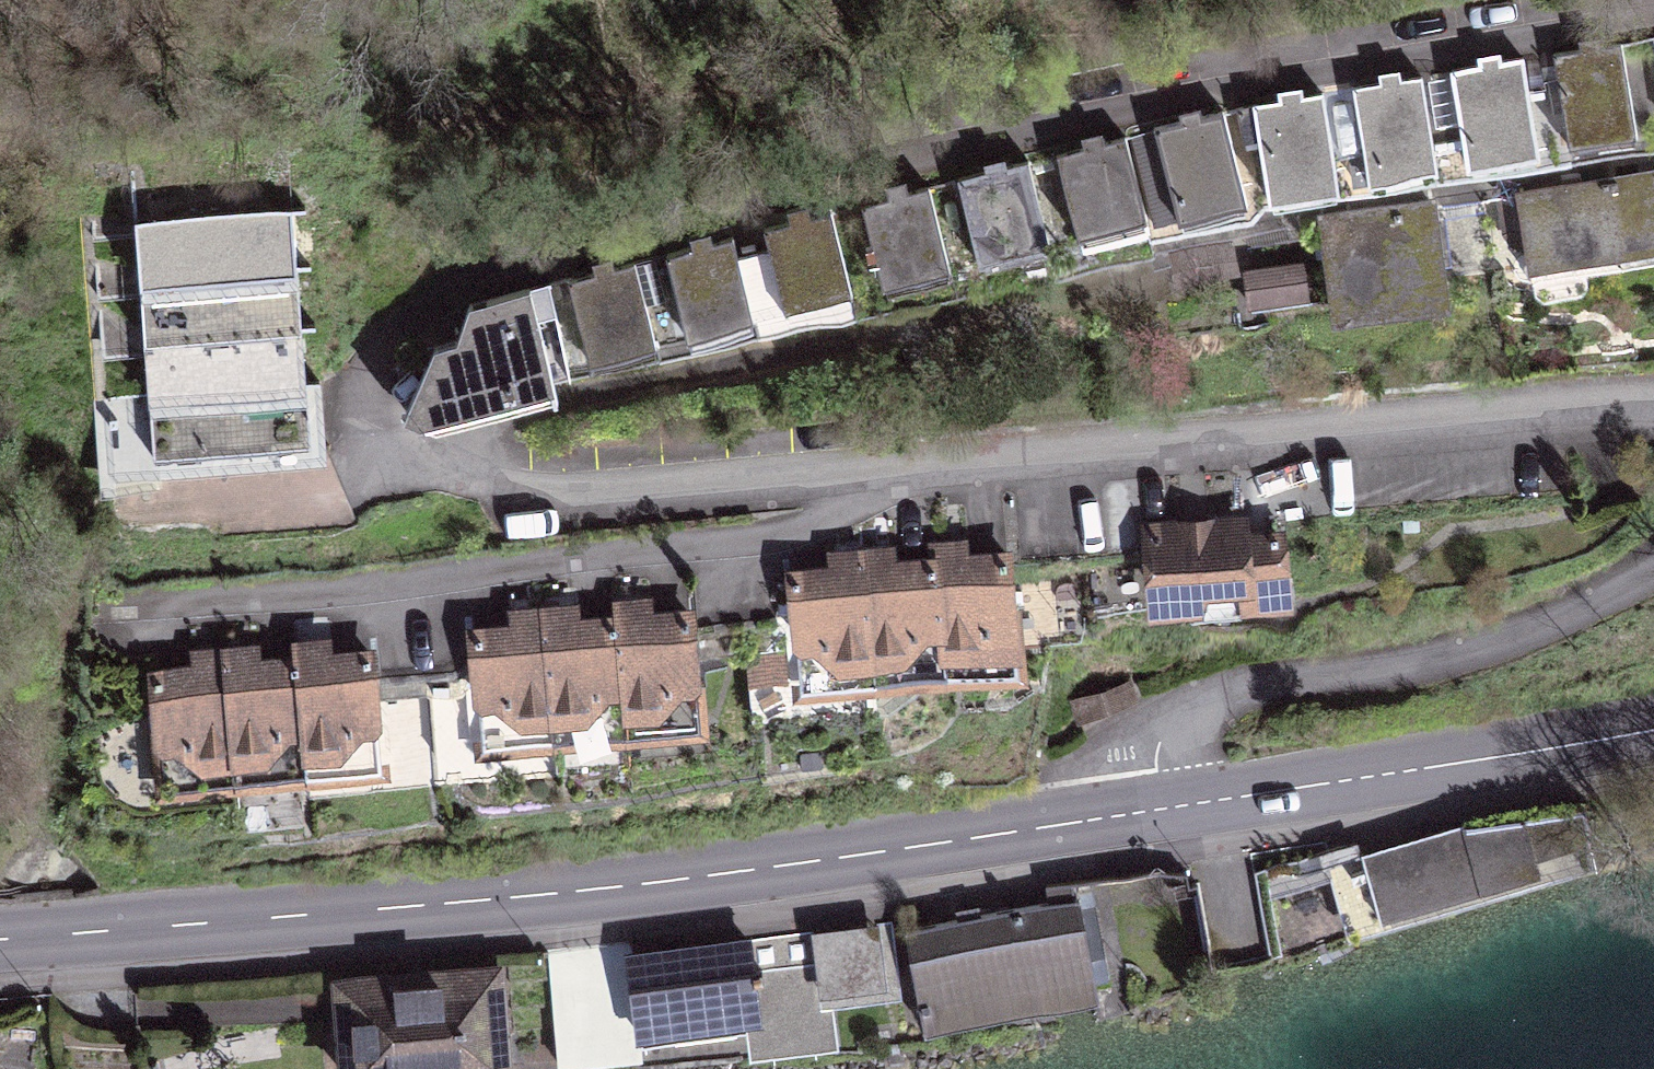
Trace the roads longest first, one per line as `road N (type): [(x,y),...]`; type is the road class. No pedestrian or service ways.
road 1 (residential): [(1653,11),(1204,87),(497,259),(401,329),(354,390),(374,439),(523,498),(1521,420),(1634,416),(1653,424)]
road 2 (primary): [(1149,810),(750,872),(0,933)]
road 3 (residential): [(1653,566),(1457,666),(1196,708),(1151,748),(1149,810)]
road 4 (primary): [(1653,726),(1149,810)]

